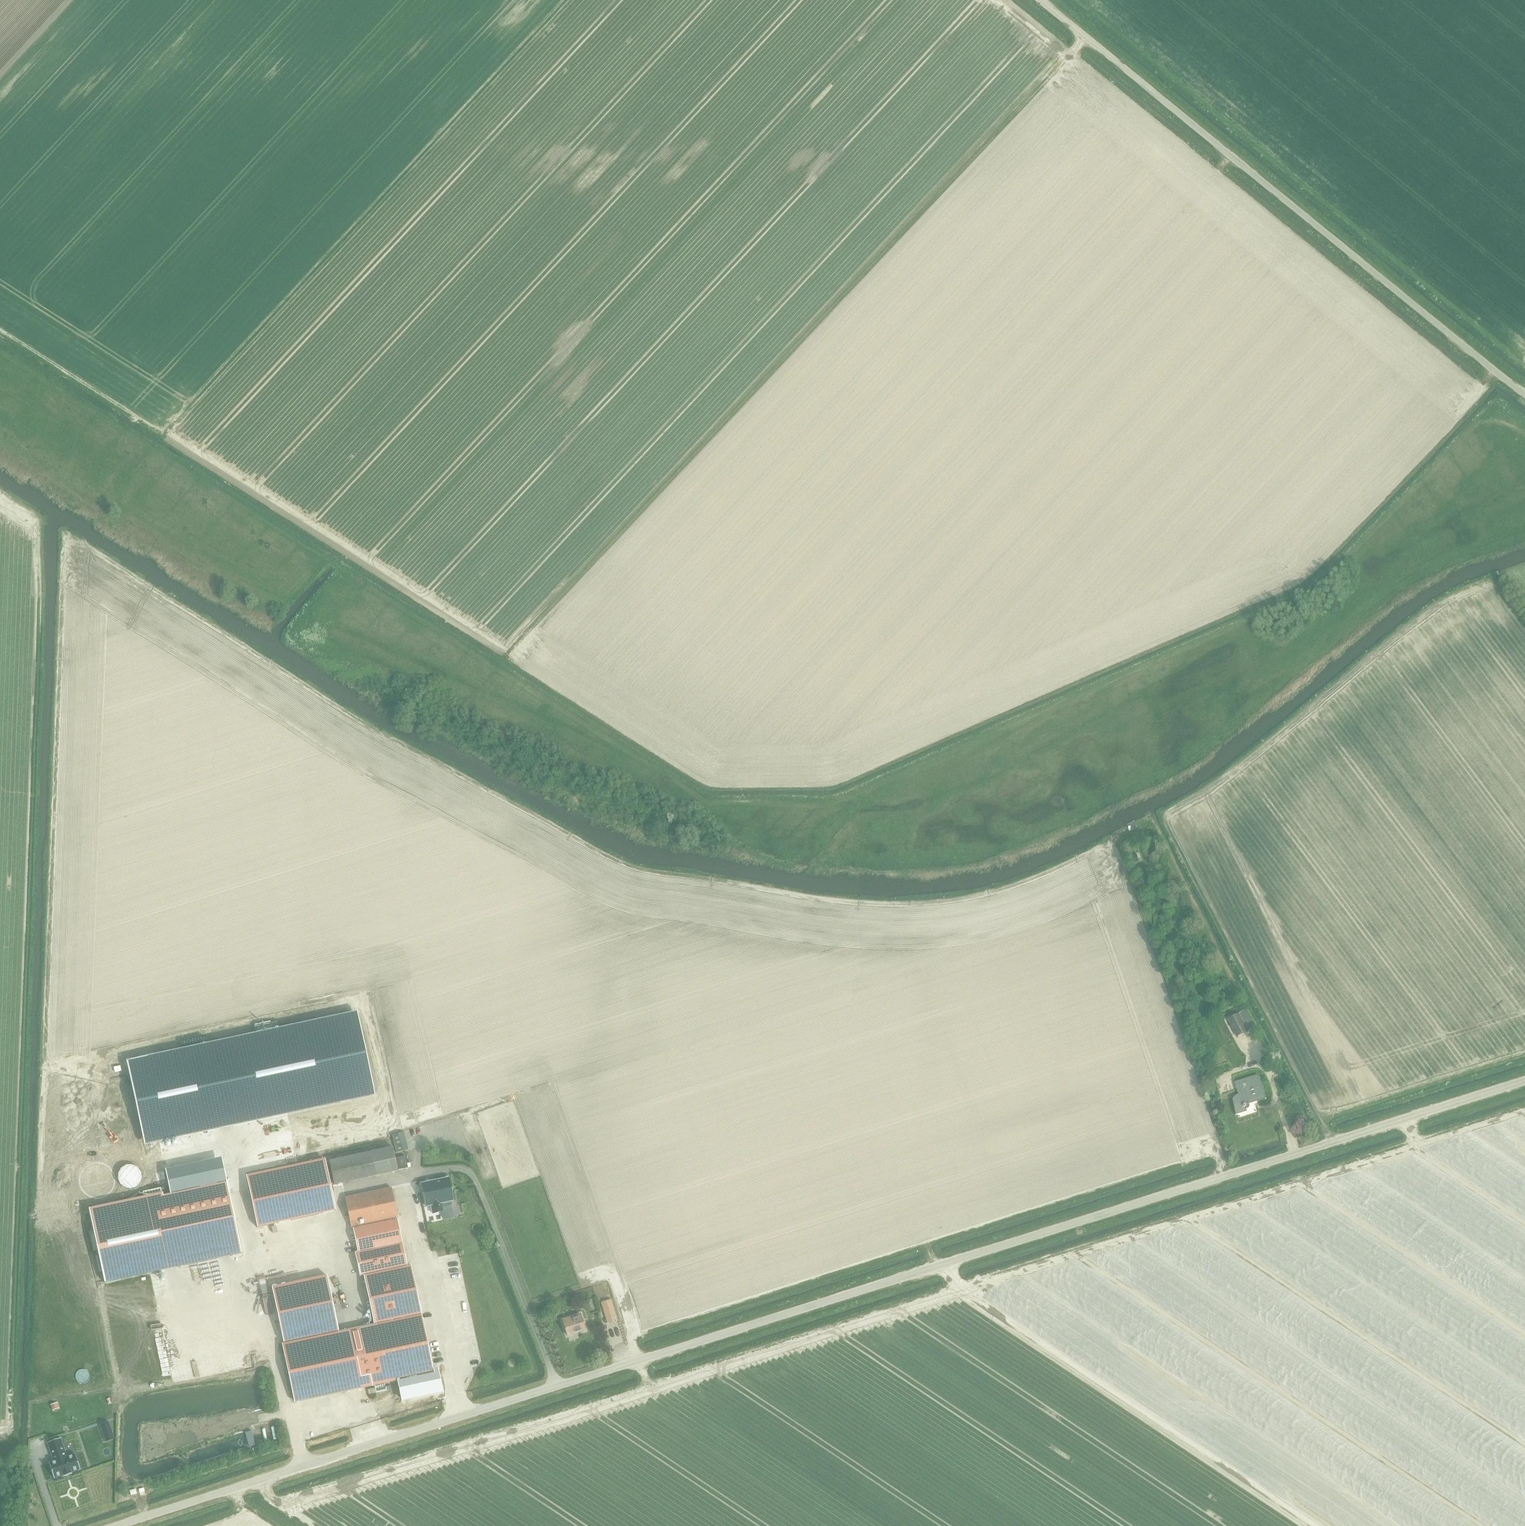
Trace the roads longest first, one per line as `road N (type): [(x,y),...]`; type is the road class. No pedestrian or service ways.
road 1 (unclassified): [(123,1525),(1524,1081)]
road 2 (track): [(525,636),(1086,37)]
road 3 (unclassified): [(1524,394),(1041,0)]
road 4 (track): [(174,423),(566,0)]

